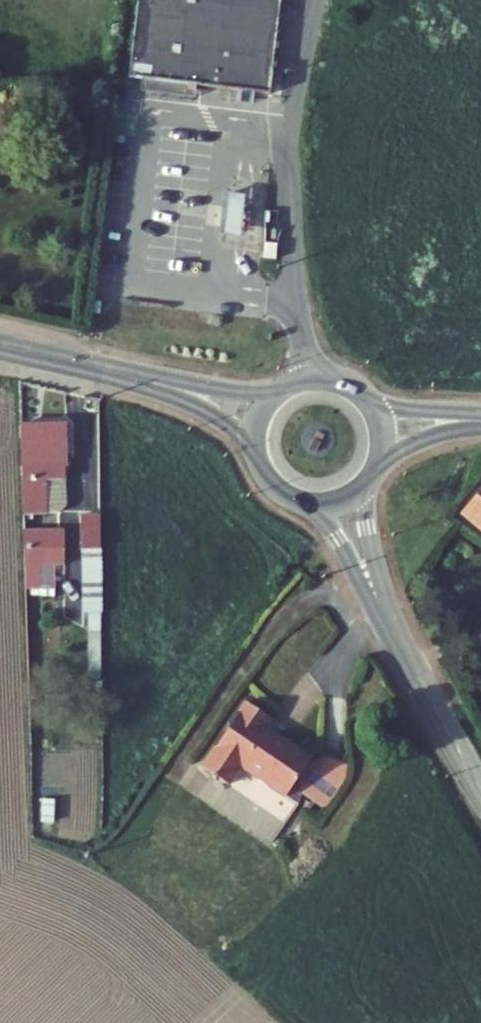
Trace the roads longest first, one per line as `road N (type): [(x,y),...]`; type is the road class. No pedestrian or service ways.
road 1 (unclassified): [(317,0),(289,171),(310,379)]
road 2 (tertiary): [(401,649),(378,577),(365,484)]
road 3 (tertiary): [(312,505),(401,649)]
road 4 (tertiary): [(401,649),(480,789)]
road 5 (secondary): [(277,393),(137,377)]
road 6 (secondary): [(0,346),(137,377)]
road 7 (secondary): [(137,377),(204,409),(254,448)]

